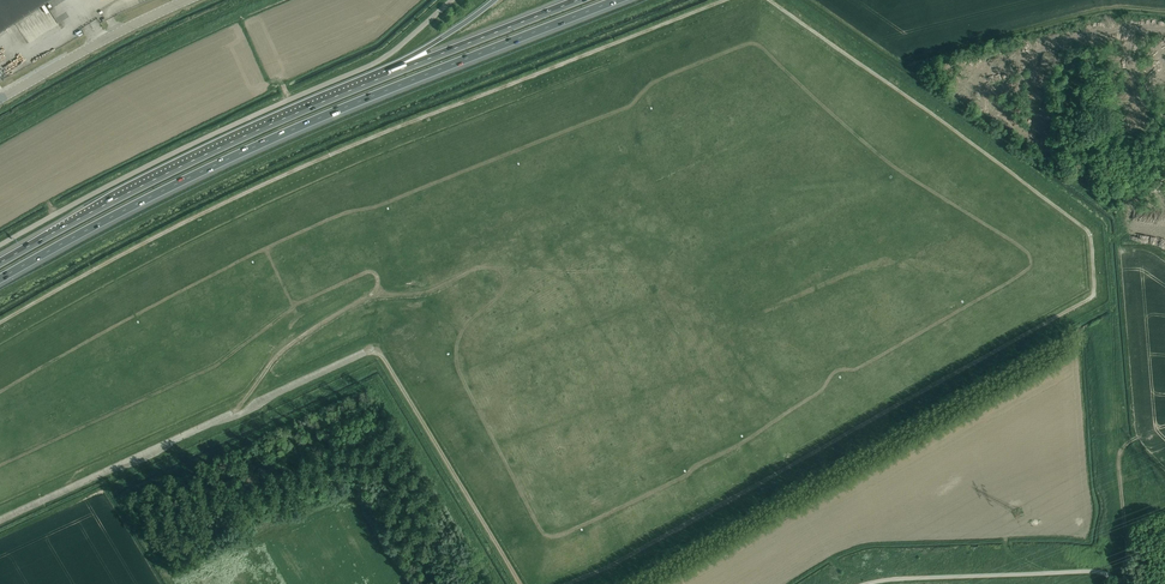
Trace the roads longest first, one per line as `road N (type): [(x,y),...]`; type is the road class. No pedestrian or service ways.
road 1 (motorway): [(0,278),(300,125),(615,0)]
road 2 (unclassified): [(0,246),(150,164),(372,64),(451,0)]
road 3 (motorway): [(385,76),(157,178),(0,262)]
road 4 (unclassified): [(863,583),(1102,571),(1123,583)]
road 5 (unclassified): [(0,99),(187,0)]
road 6 (motorway): [(578,0),(385,76)]
road 7 (track): [(1123,583),(1117,458),(1137,436)]
road 8 (motorway): [(494,0),(385,76)]

